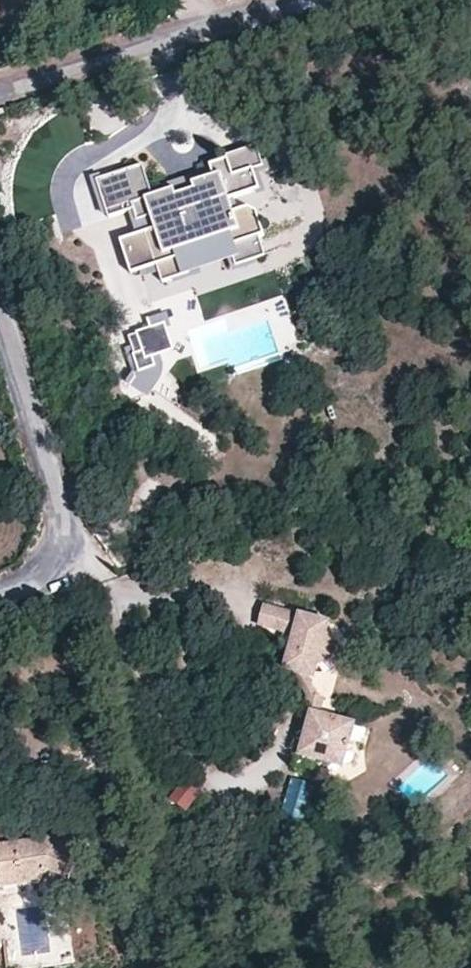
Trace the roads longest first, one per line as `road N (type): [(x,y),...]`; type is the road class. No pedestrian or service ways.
road 1 (residential): [(0,600),(60,568),(67,523),(0,297)]
road 2 (residential): [(0,94),(312,0)]

